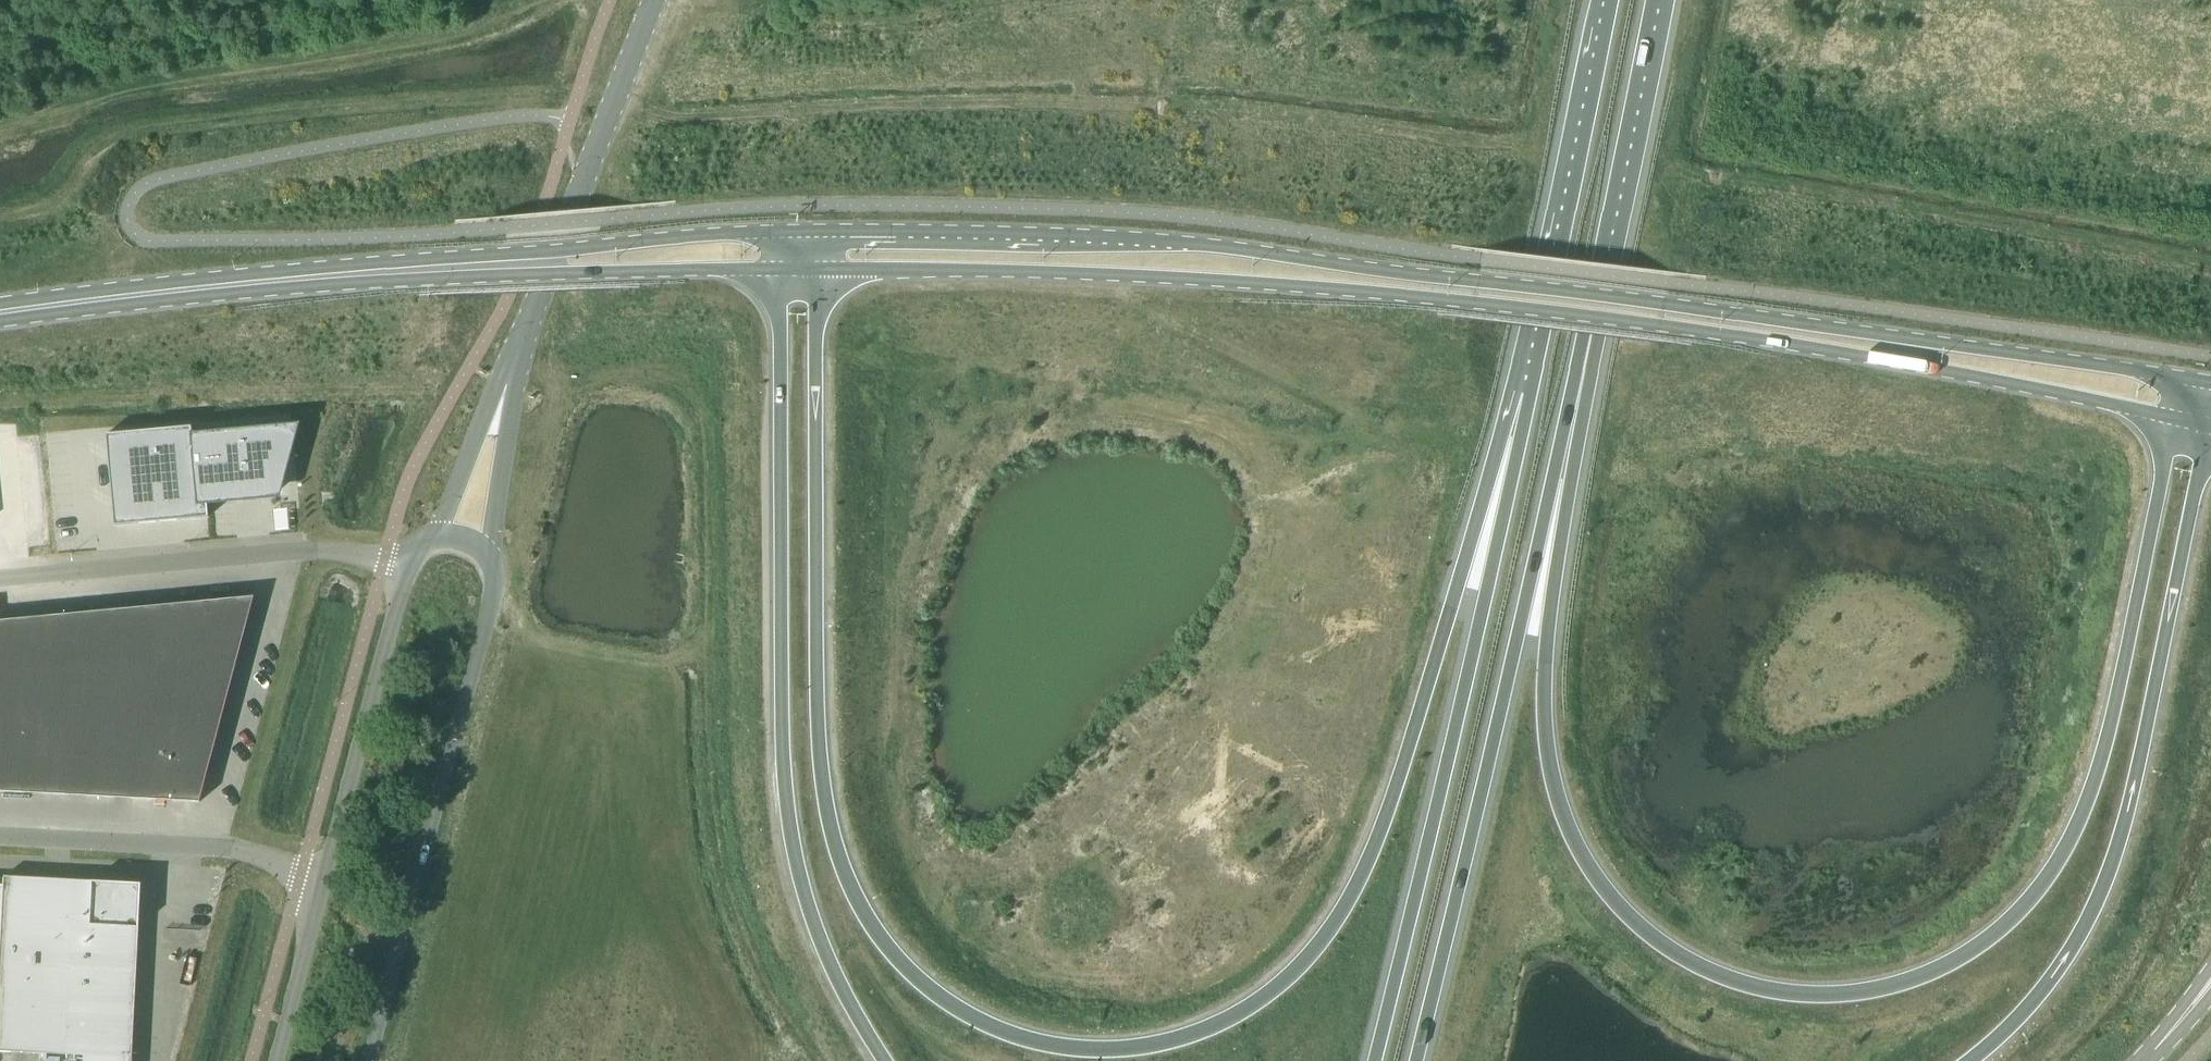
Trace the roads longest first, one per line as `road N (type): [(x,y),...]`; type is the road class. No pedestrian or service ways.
road 1 (trunk): [(1530,368),(1375,843),(1320,943),(1253,1008),(1219,1025),(1156,1044),(1068,1050),(978,1023),(914,979),(861,920),(829,834),(809,498),(815,270)]
road 2 (trunk): [(2172,419),(2120,695),(2086,806),(2042,888),(2013,920),(1940,969),(1849,993),(1778,993),(1670,953),(1613,904),(1556,807),(1543,682),(1581,376)]
road 3 (secondary): [(2195,381),(1237,251),(798,236)]
road 4 (secondary): [(815,270),(1290,286),(1658,325),(1892,361),(2172,419)]
road 5 (trunk): [(776,270),(781,784),(800,891),(842,993),(883,1060)]
road 6 (trunk): [(1530,368),(1493,567),(1373,1060)]
road 7 (trunk): [(1416,1060),(1581,376)]
road 8 (trunk): [(1967,1060),(2019,1022),(2081,937),(2123,835),(2209,428)]
road 9 (tertiary): [(798,236),(500,253),(201,290)]
road 10 (tertiary): [(201,290),(776,270)]
road 11 (tertiary): [(373,1060),(498,586),(489,552)]
road 12 (unclassified): [(407,565),(294,553),(0,581)]
road 13 (tertiary): [(514,362),(651,0)]
road 14 (trunk): [(1581,376),(1653,0)]
road 15 (trunk): [(1607,0),(1530,368)]
road 16 (unclassified): [(0,837),(246,850),(323,880)]
road 17 (tertiary): [(407,565),(323,880)]
road 18 (tertiary): [(201,290),(0,315)]
road 19 (tertiary): [(489,552),(514,362)]
road 20 (tertiary): [(514,362),(439,535)]
road 21 (tertiary): [(323,880),(276,1060)]

